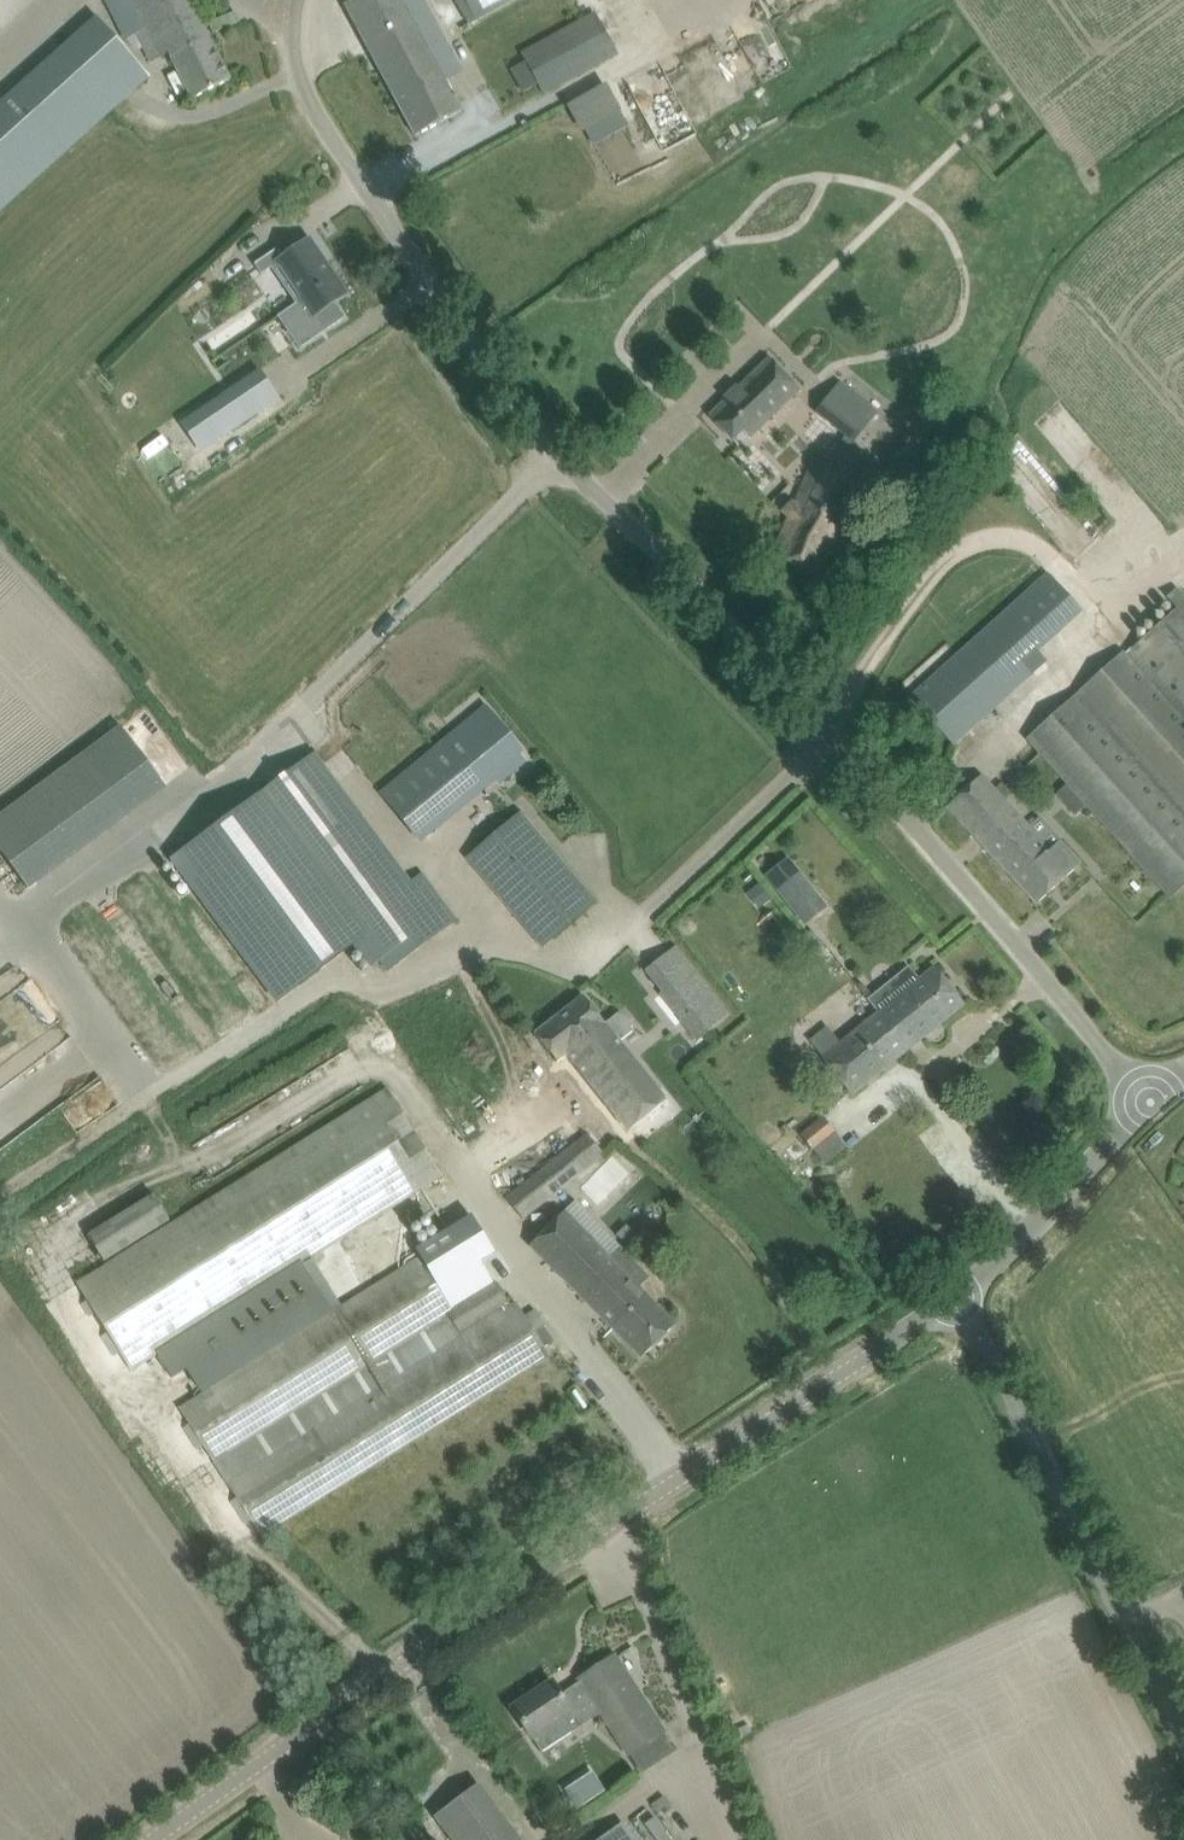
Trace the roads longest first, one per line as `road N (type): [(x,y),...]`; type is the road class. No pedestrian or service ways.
road 1 (unclassified): [(1153,1100),(769,674),(531,427),(308,102),(295,55),(301,0)]
road 2 (unclassified): [(160,1839),(957,1291)]
road 3 (unclassified): [(1183,1709),(957,1291)]
road 4 (unclassified): [(957,1291),(1153,1100)]

